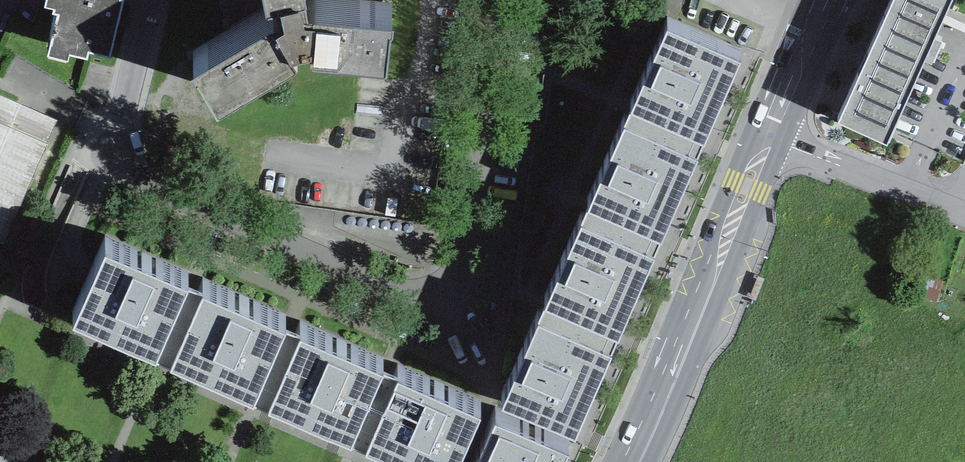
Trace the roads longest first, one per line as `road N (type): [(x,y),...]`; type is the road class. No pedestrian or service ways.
road 1 (secondary): [(631,461),(765,137)]
road 2 (residential): [(964,215),(765,137)]
road 3 (residential): [(150,0),(114,150)]
road 4 (secondary): [(765,137),(827,0)]

